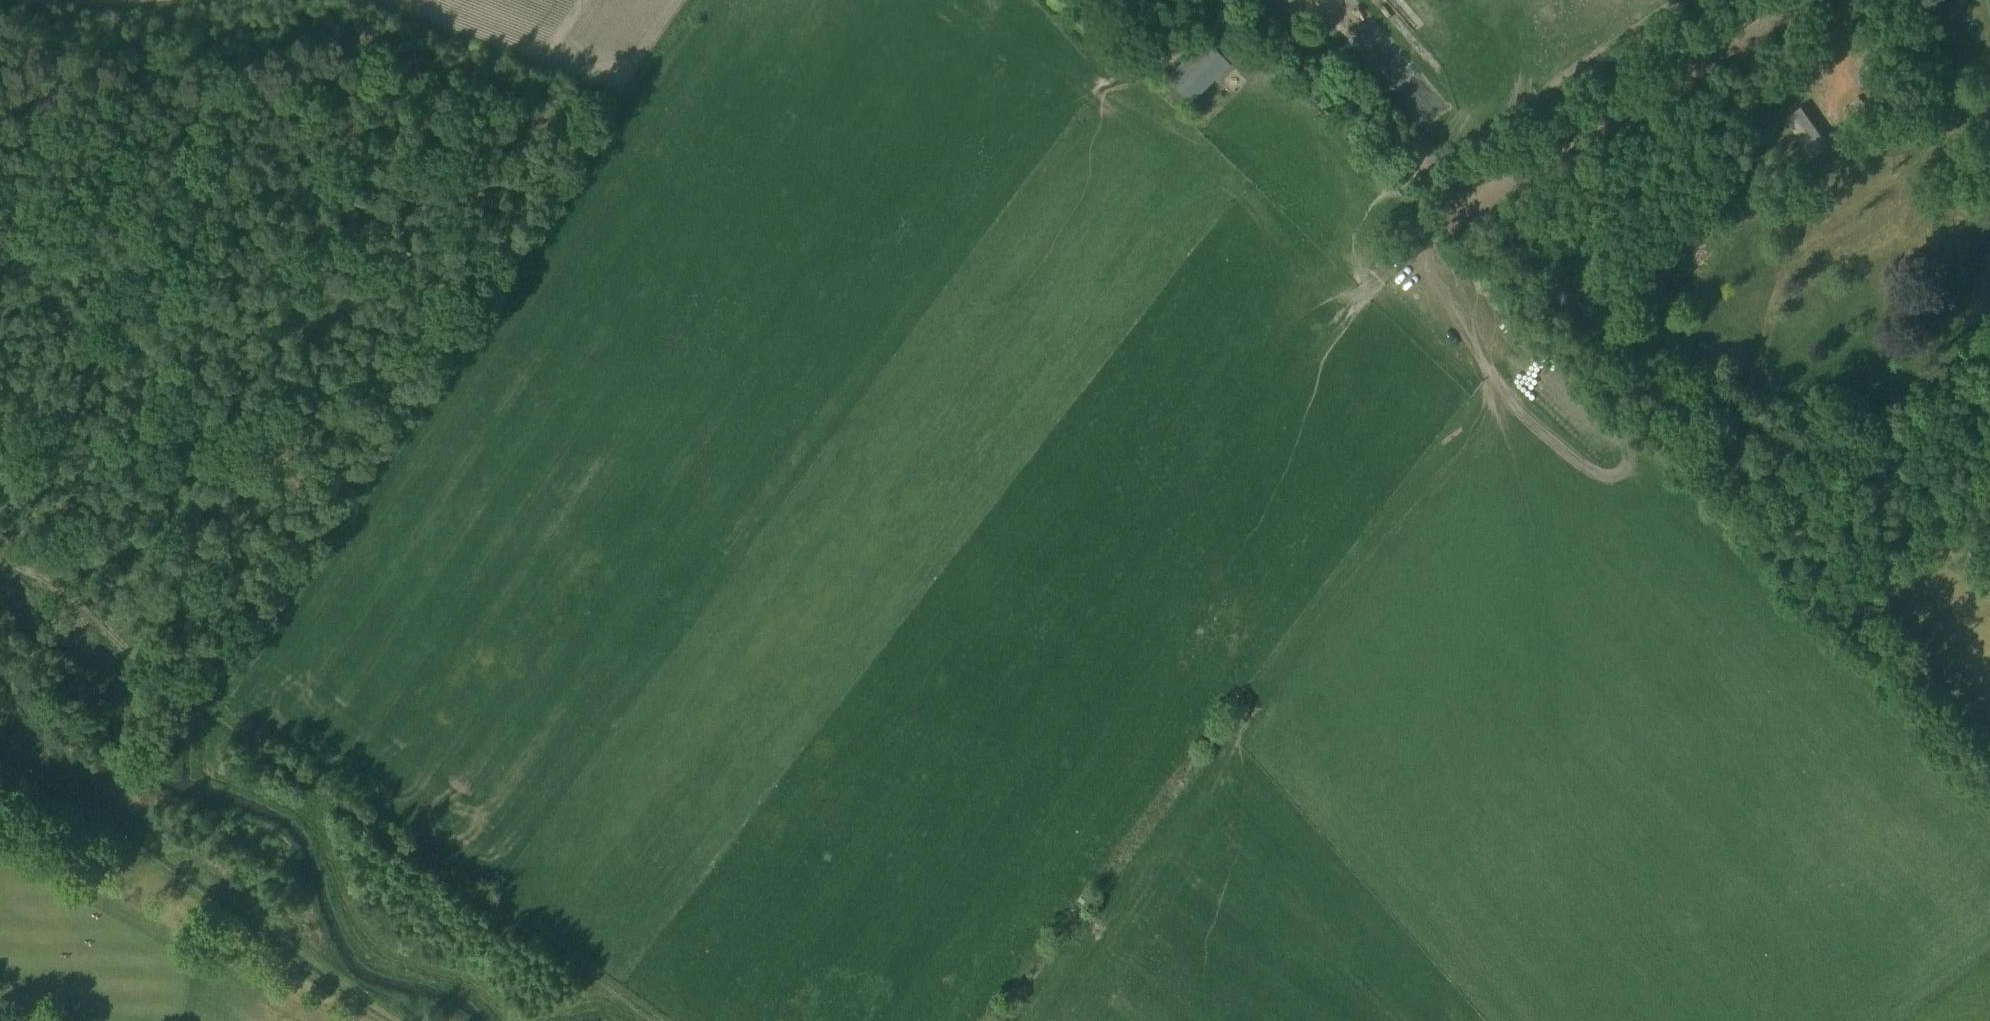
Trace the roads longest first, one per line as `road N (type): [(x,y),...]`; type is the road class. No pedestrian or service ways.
road 1 (track): [(0,557),(37,573),(330,798),(652,1020)]
road 2 (track): [(395,1020),(0,738)]
road 3 (track): [(1478,200),(1782,0)]

